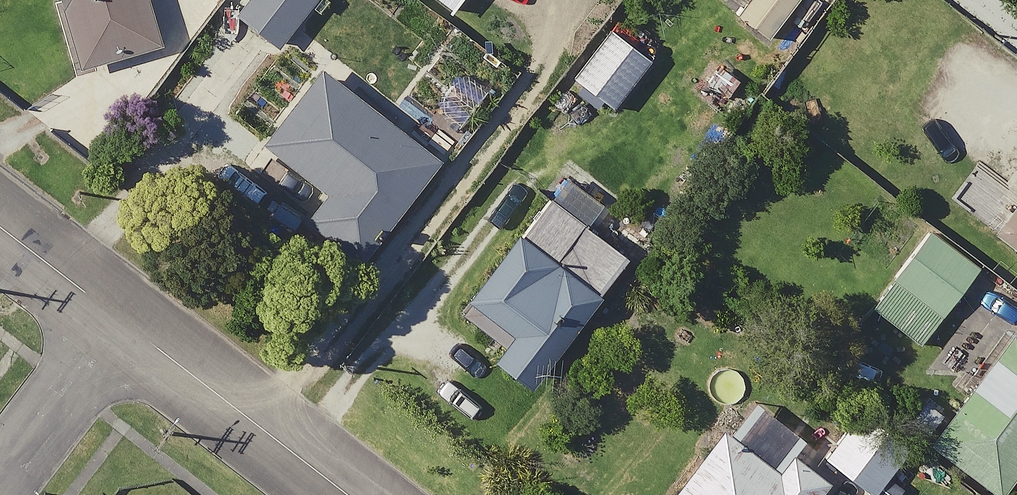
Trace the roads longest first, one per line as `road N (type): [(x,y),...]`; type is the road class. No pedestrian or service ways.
road 1 (residential): [(118,318),(351,494)]
road 2 (residential): [(118,318),(0,479)]
road 3 (residential): [(0,227),(118,318)]

